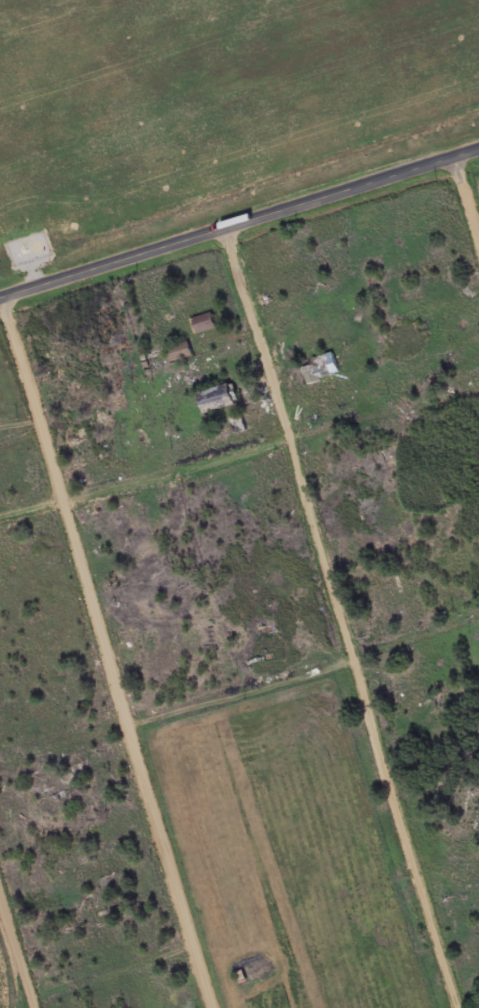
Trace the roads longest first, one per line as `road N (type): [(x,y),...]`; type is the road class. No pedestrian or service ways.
road 1 (residential): [(459,1007),(227,234)]
road 2 (residential): [(219,1007),(4,302)]
road 3 (secondary): [(0,303),(478,155)]

